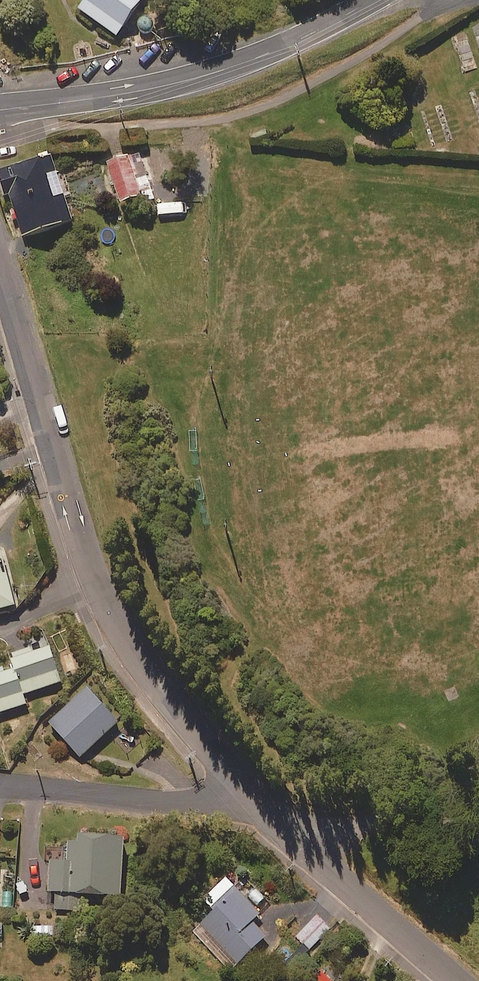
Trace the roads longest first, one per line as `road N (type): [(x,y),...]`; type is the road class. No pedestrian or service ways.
road 1 (unclassified): [(0,268),(113,627),(242,797)]
road 2 (secondary): [(373,0),(210,74),(0,111)]
road 3 (unclassified): [(242,797),(455,980)]
road 4 (residential): [(242,797),(185,806),(0,785)]

